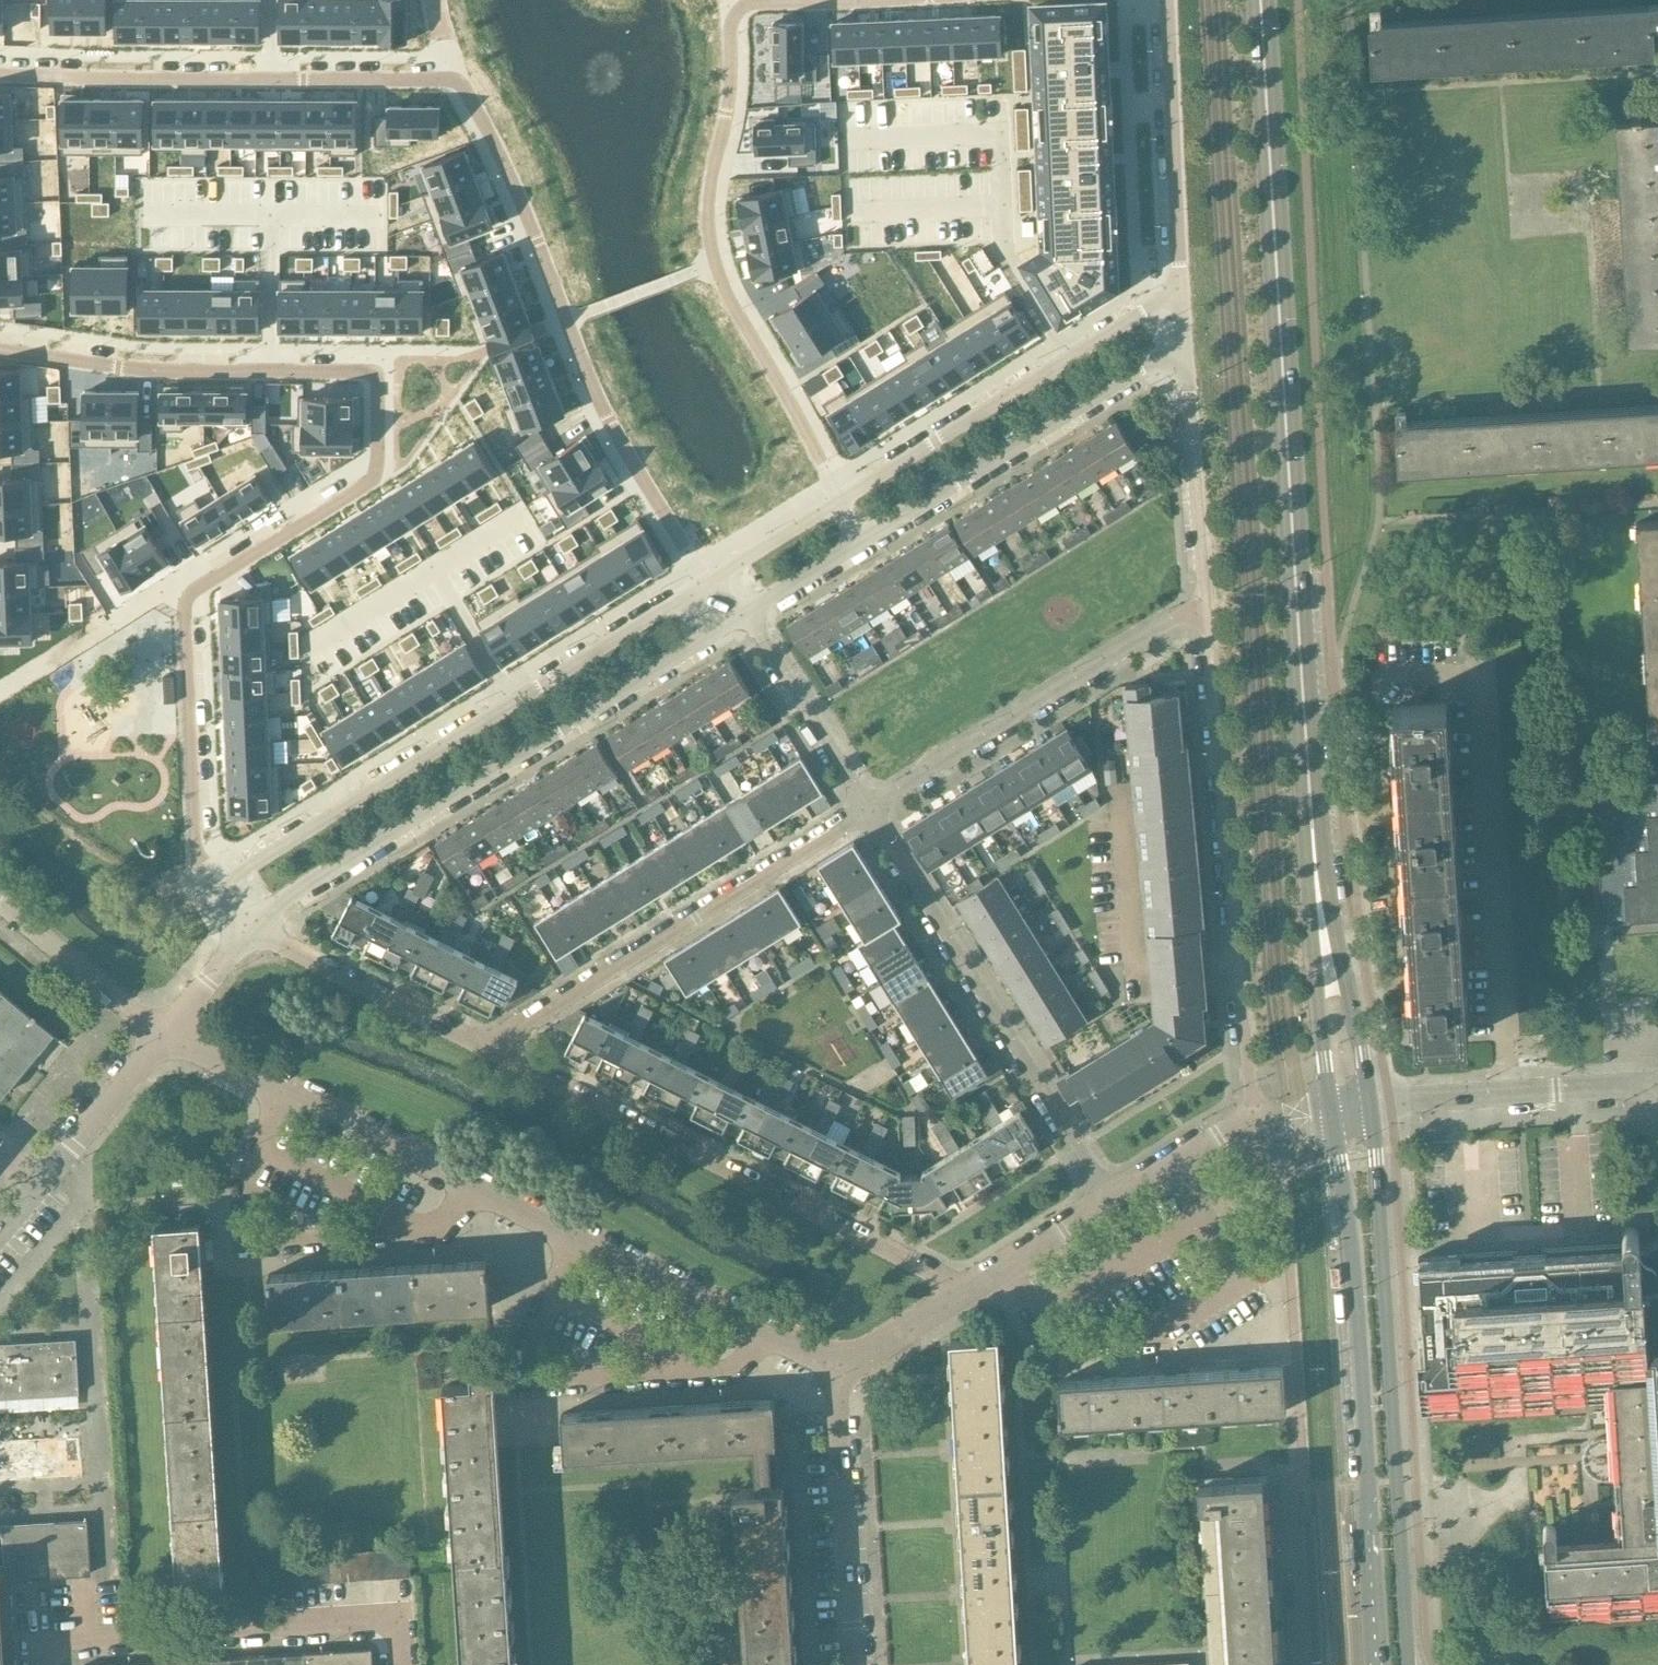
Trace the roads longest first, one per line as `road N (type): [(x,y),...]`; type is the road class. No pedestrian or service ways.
road 1 (secondary): [(1314,857),(1260,0)]
road 2 (residential): [(840,1368),(169,1035)]
road 3 (residential): [(251,929),(283,899),(742,611)]
road 4 (residential): [(706,582),(221,890)]
road 5 (residential): [(706,582),(607,419),(516,188),(466,86),(453,79)]
road 6 (secondary): [(1409,1664),(1370,1102)]
road 7 (secondary): [(1329,1108),(1354,1277),(1378,1664)]
road 8 (residential): [(758,0),(738,6),(730,23),(728,94),(706,208),(713,254),(728,297),(838,498)]
road 9 (residential): [(964,1292),(489,1051)]
road 10 (residential): [(1202,610),(1252,1124)]
road 11 (residential): [(1109,1201),(863,809)]
road 12 (residential): [(453,79),(0,73)]
road 13 (residential): [(863,809),(489,1051)]
road 14 (residential): [(401,1664),(398,1622),(86,1639),(39,1645),(41,1664)]
road 15 (residential): [(1177,290),(838,498)]
road 16 (residential): [(1202,610),(863,809)]
road 17 (residential): [(858,541),(1183,346)]
road 18 (residential): [(0,348),(192,372),(374,371)]
road 19 (residential): [(184,592),(377,478),(374,371)]
road 20 (residential): [(184,592),(199,871),(221,890)]
road 21 (residential): [(840,1368),(855,1664)]
road 22 (residential): [(1163,0),(1177,290)]
road 23 (residential): [(1370,1102),(1657,1088)]
road 24 (residential): [(489,1051),(251,929)]
road 25 (residential): [(1202,610),(1183,346)]
road 26 (residential): [(0,1230),(169,1035)]
road 27 (secondary): [(1314,857),(1329,1108)]
road 28 (secondary): [(1370,1102),(1314,857)]
road 29 (residential): [(863,809),(742,611)]
road 30 (residential): [(0,901),(169,1035)]
road 31 (residential): [(964,1292),(1109,1201)]
road 32 (residential): [(1109,1201),(1174,1157),(1252,1124)]
road 33 (residential): [(838,498),(706,582)]
road 34 (residential): [(840,1368),(964,1292)]
road 35 (residential): [(742,611),(858,541)]
road 36 (residential): [(169,1035),(251,929)]

